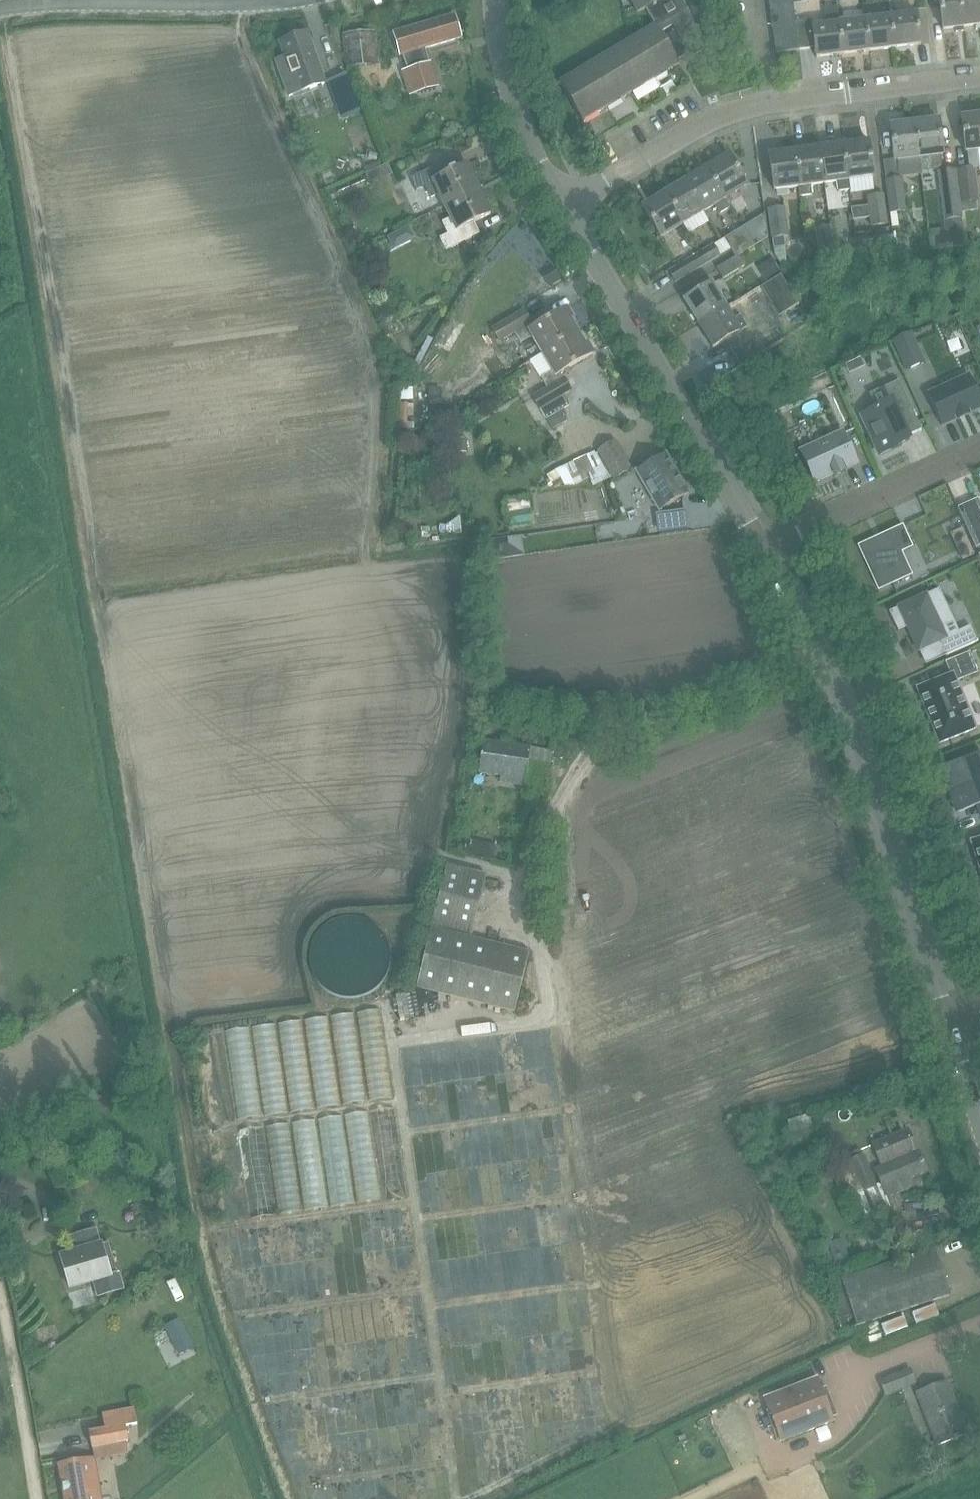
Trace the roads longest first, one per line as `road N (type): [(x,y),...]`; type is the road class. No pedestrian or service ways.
road 1 (tertiary): [(947,1032),(887,832),(769,548)]
road 2 (residential): [(564,208),(737,112),(979,77)]
road 3 (tertiary): [(769,548),(564,208)]
road 4 (tertiary): [(0,10),(297,0)]
road 5 (residential): [(979,454),(769,548)]
road 6 (tertiary): [(564,208),(510,88),(497,0)]
road 7 (unclassified): [(0,1296),(37,1498)]

